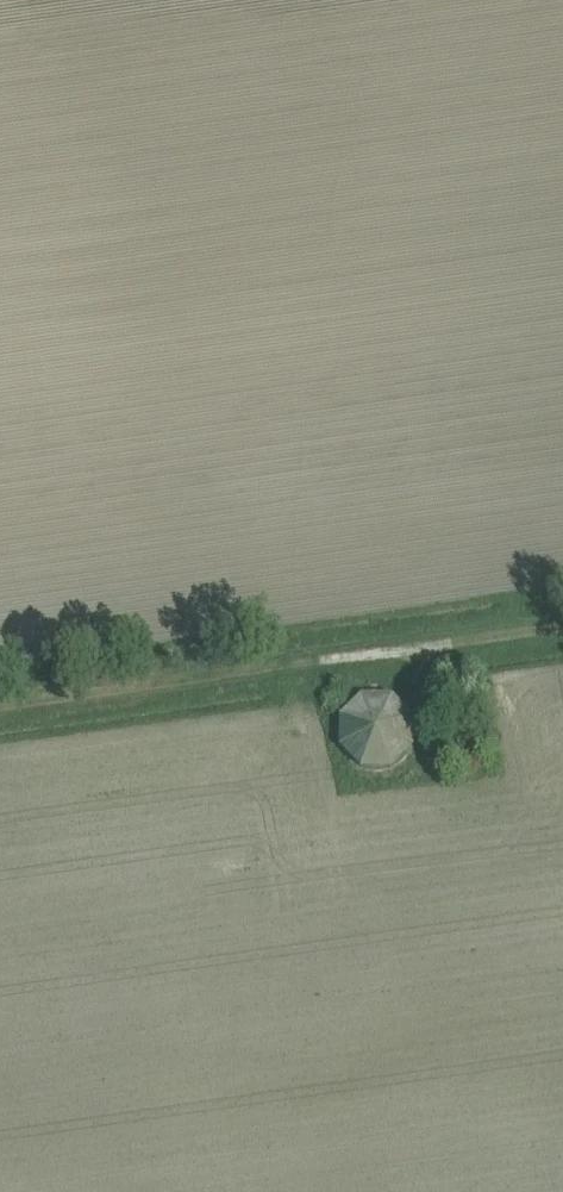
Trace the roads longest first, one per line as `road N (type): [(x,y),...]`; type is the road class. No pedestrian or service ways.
road 1 (track): [(562,628),(0,706)]

